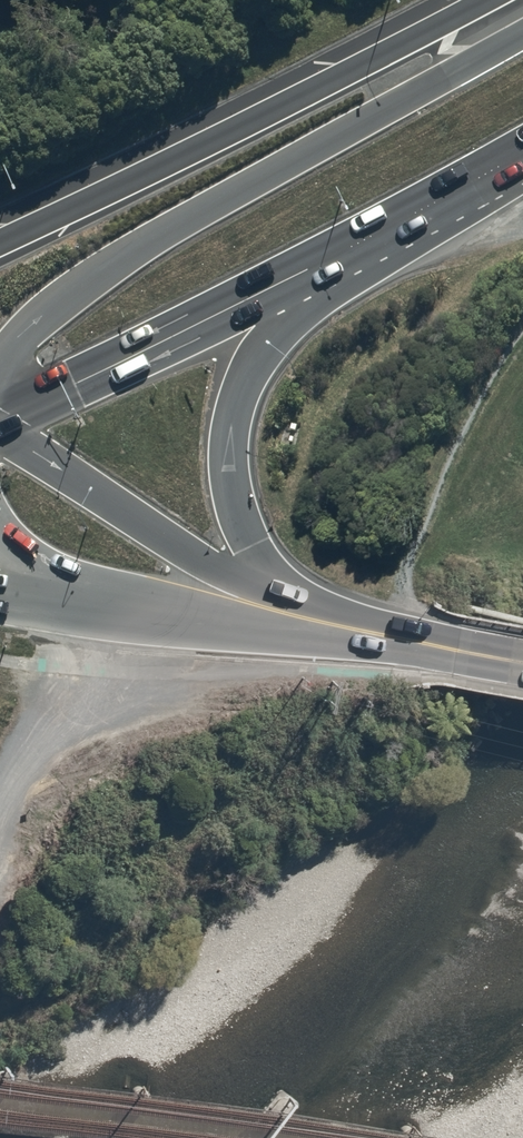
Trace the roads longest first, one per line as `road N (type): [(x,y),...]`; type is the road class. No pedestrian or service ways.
road 1 (trunk): [(0,365),(63,295),(522,30)]
road 2 (trunk): [(0,243),(481,0)]
road 3 (trunk): [(323,260),(251,367),(228,454),(250,547),(285,606)]
road 4 (trunk): [(323,260),(0,415)]
road 5 (secondary): [(0,435),(189,559),(285,606)]
road 6 (secondary): [(403,638),(110,608)]
road 7 (trunk): [(522,152),(323,260)]
road 8 (track): [(68,667),(0,798)]
road 9 (secondary): [(110,608),(37,570),(0,534)]
road 10 (secondary): [(285,606),(403,638)]

